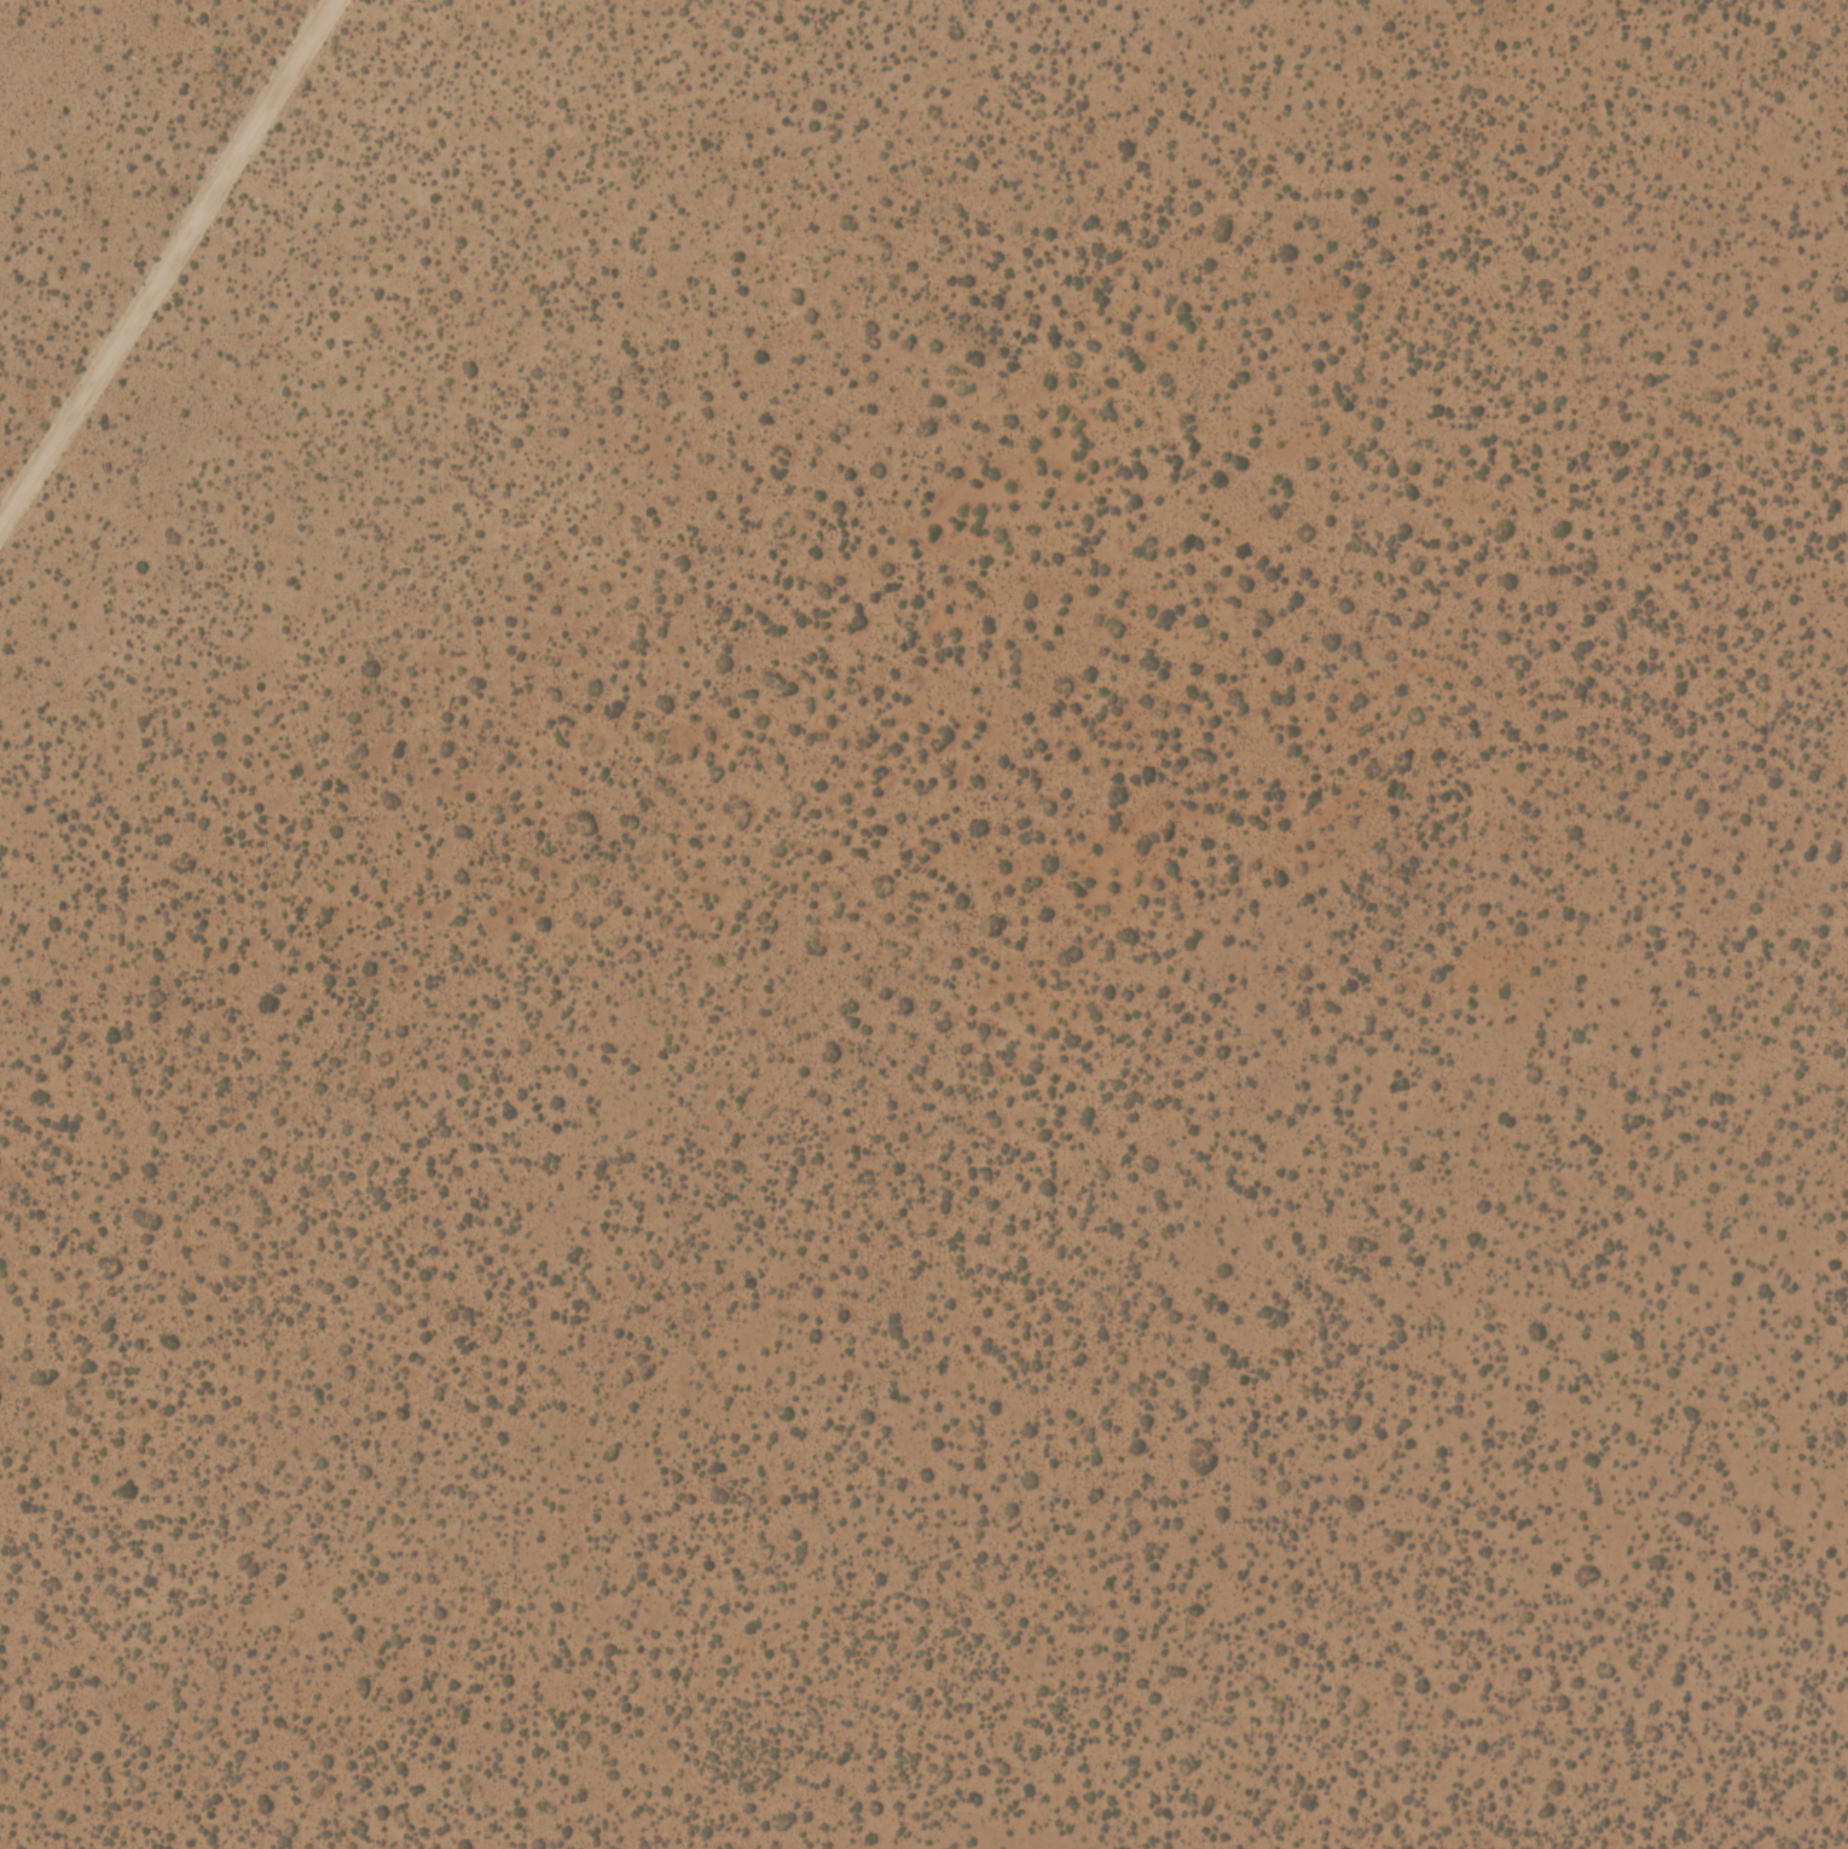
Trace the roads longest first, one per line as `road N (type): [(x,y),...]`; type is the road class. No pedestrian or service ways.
road 1 (residential): [(0,520),(332,0)]

